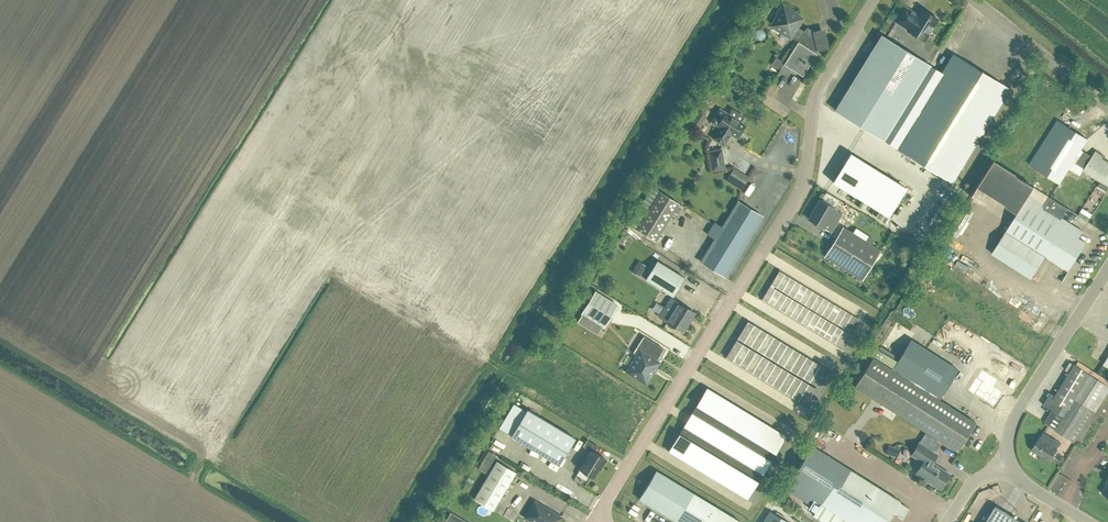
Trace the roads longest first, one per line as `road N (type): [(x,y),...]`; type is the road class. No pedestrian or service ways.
road 1 (unclassified): [(594,519),(805,178),(814,96),(873,0)]
road 2 (unclassified): [(1001,467),(1020,404),(1107,268)]
road 3 (unclassified): [(1107,108),(975,0)]

